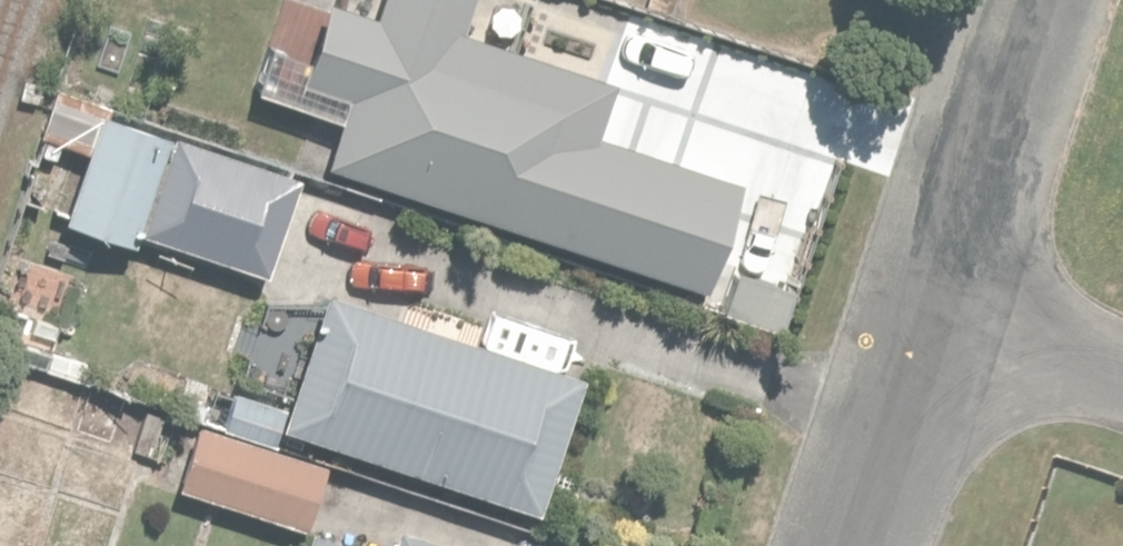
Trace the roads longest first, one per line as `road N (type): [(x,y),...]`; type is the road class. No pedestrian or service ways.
road 1 (residential): [(1037,0),(934,316)]
road 2 (residential): [(934,316),(859,545)]
road 3 (residential): [(934,316),(1122,377)]

